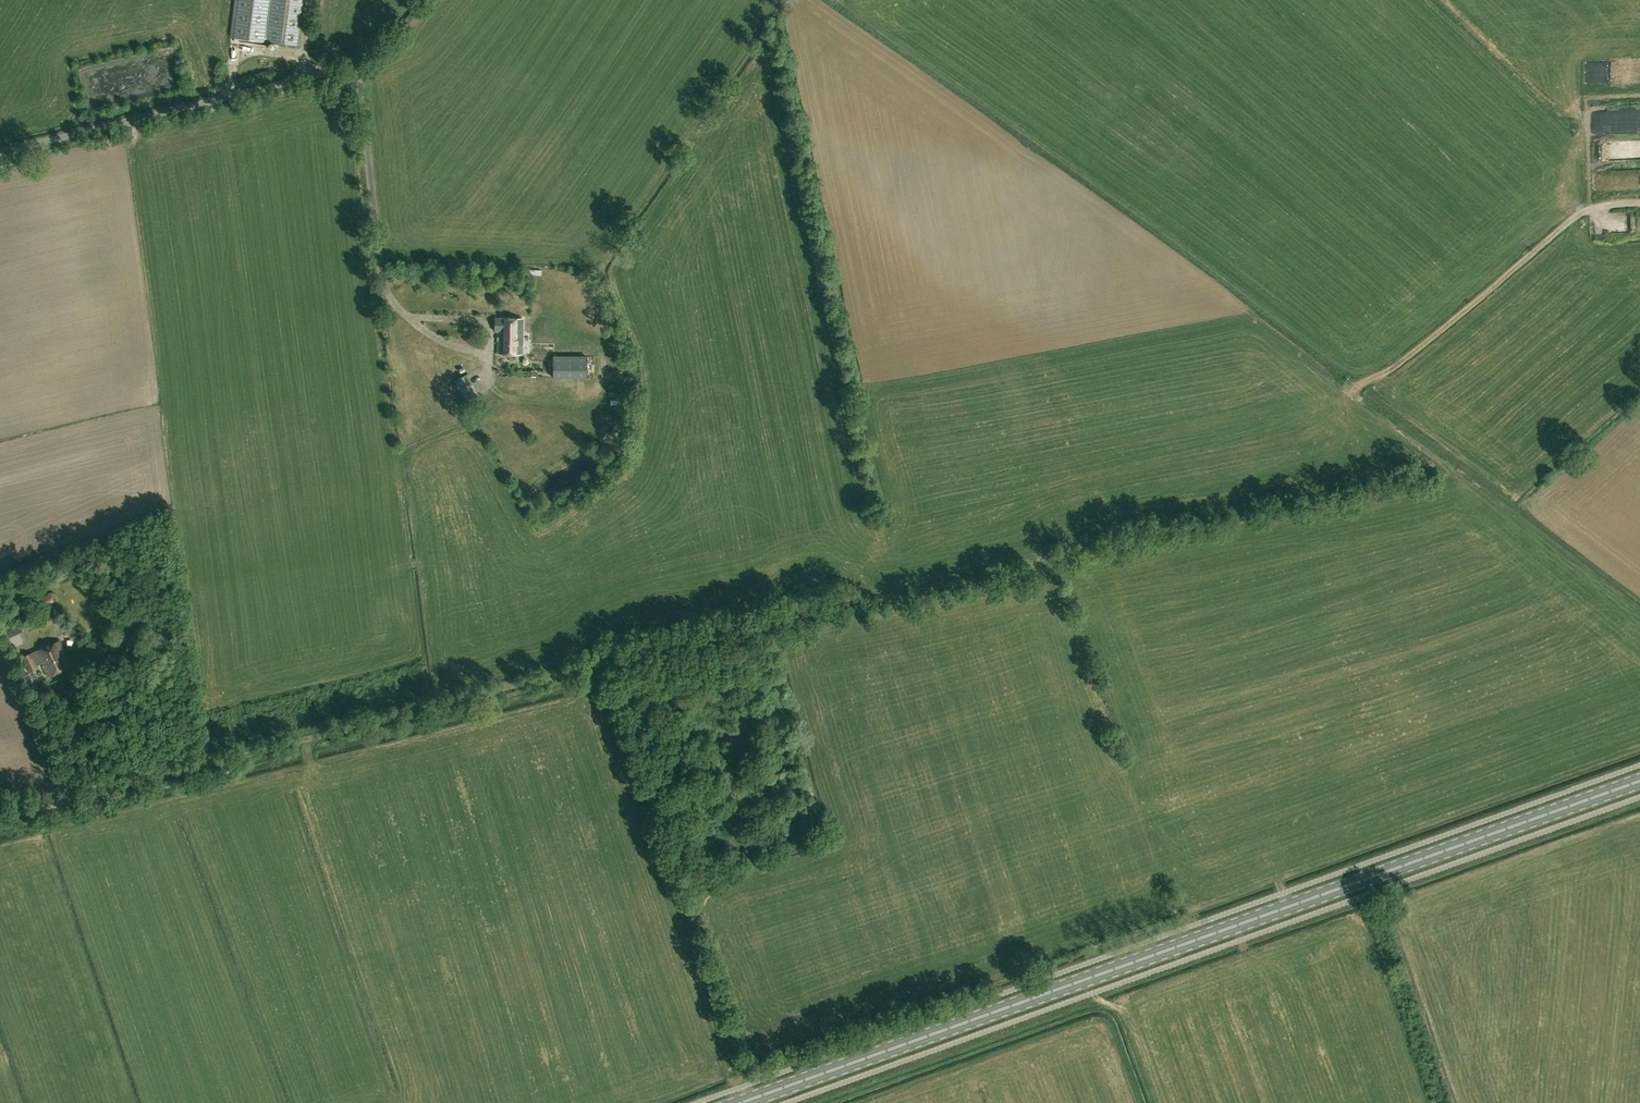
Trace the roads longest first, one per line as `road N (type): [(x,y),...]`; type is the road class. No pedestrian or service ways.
road 1 (primary): [(745,1102),(1639,782)]

